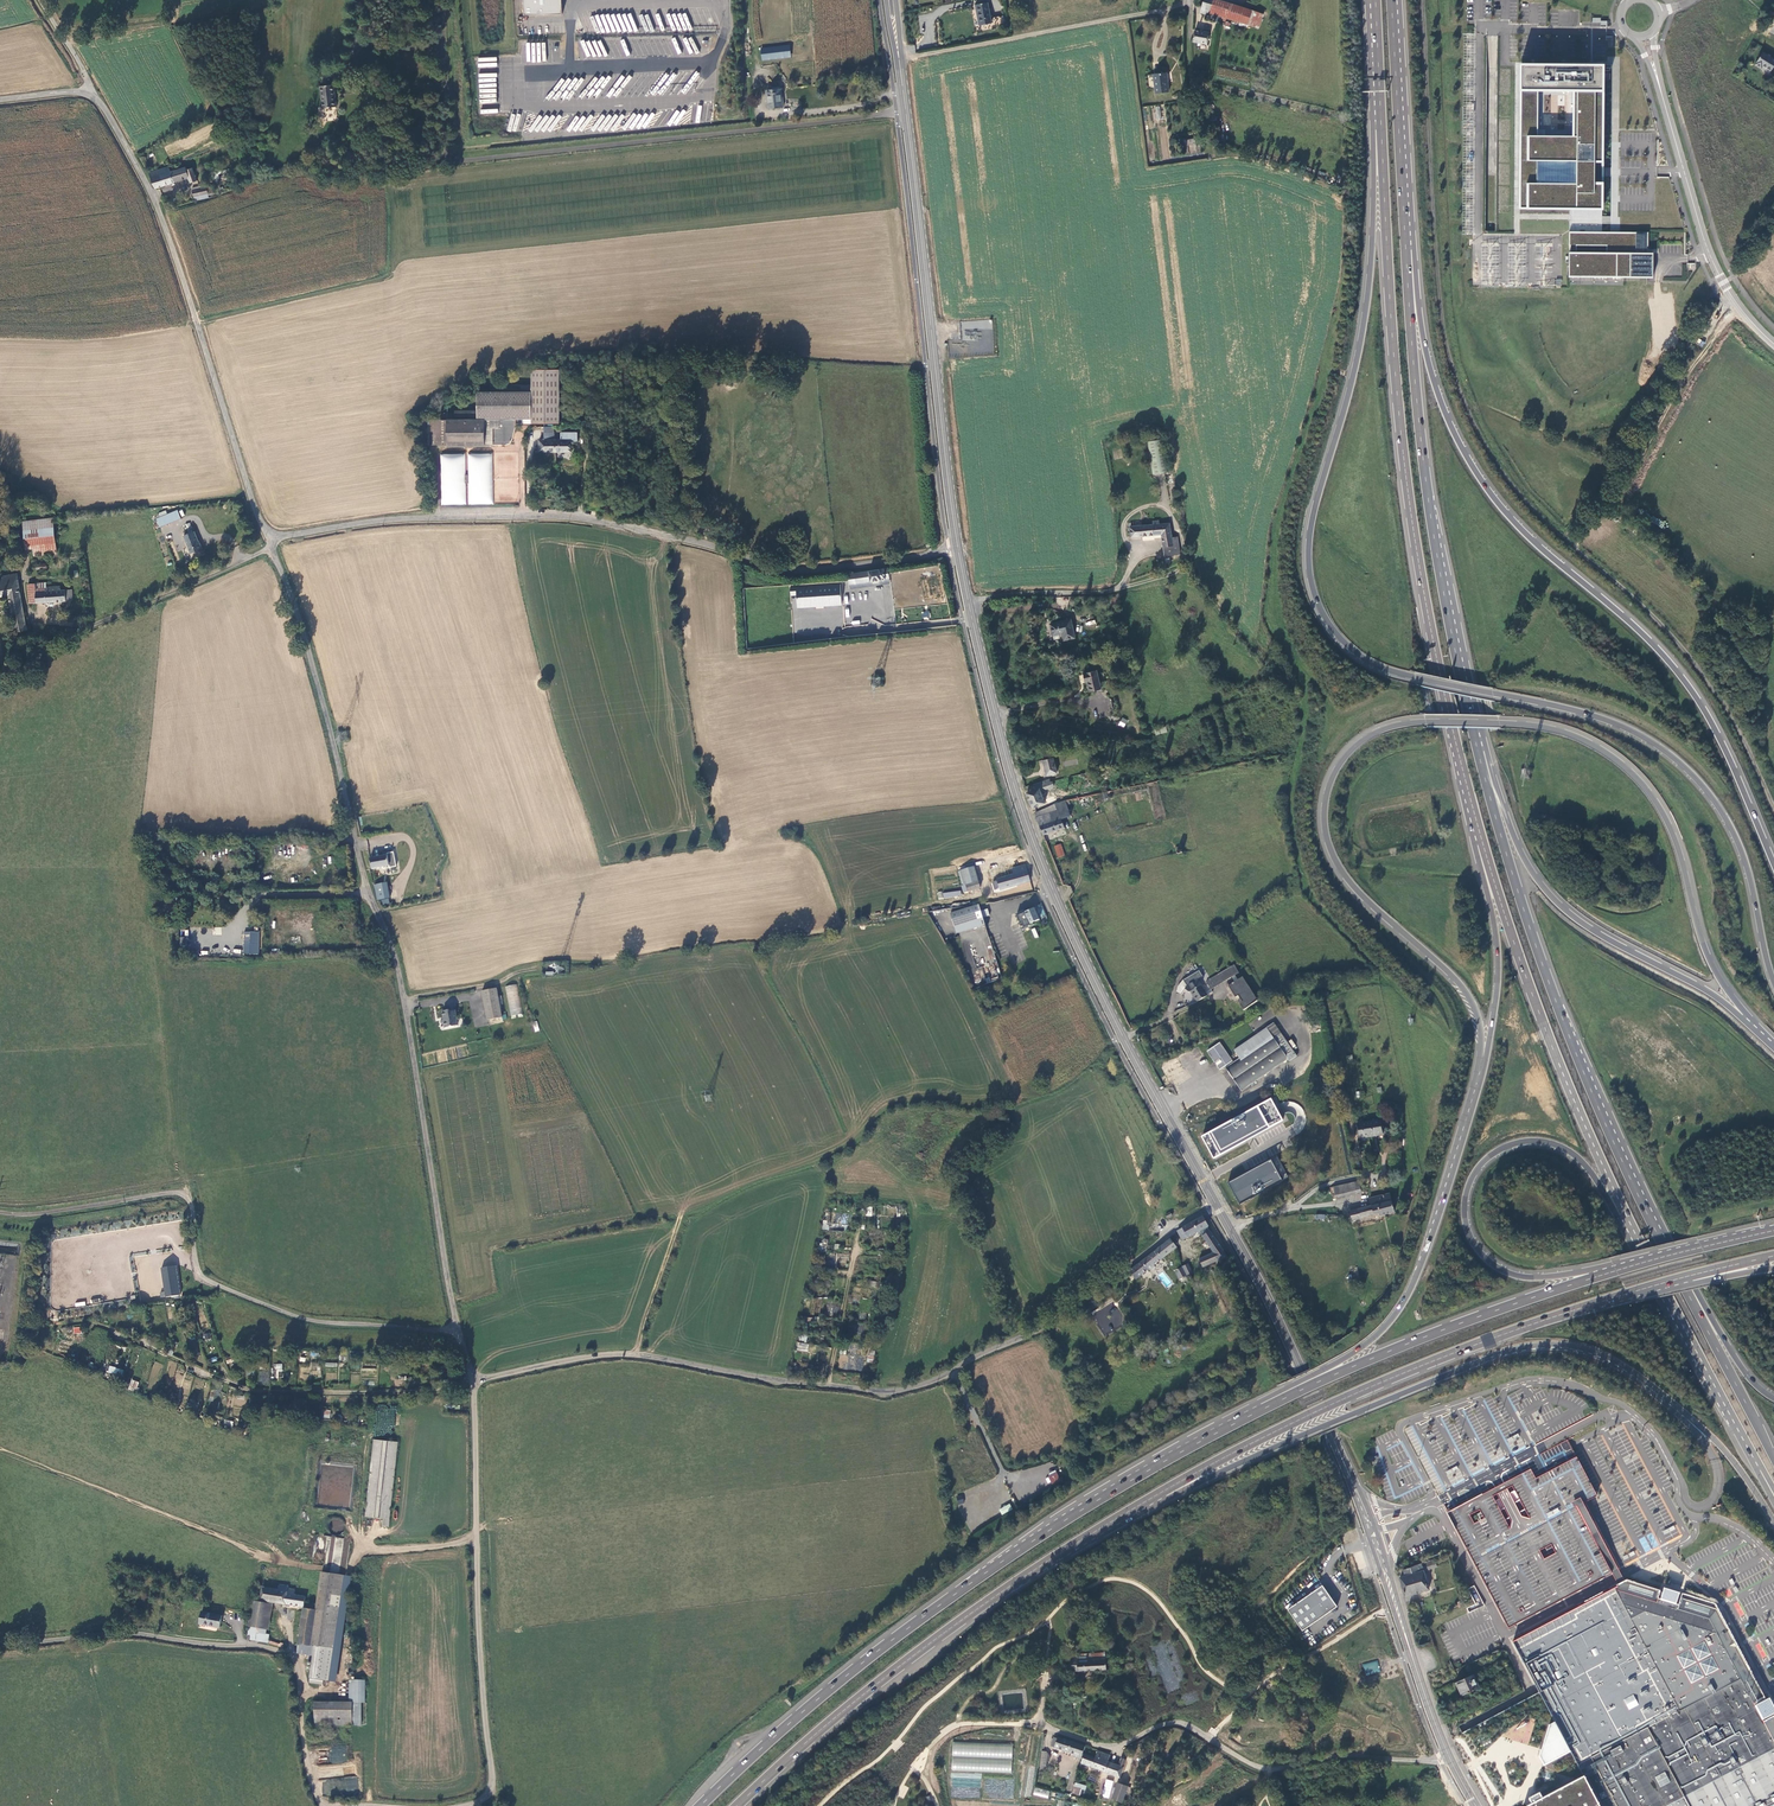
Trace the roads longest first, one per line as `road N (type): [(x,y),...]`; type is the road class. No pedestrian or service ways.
road 1 (trunk): [(1378,129),(1360,341),(1310,529),(1309,577),(1319,608),(1342,642),(1376,666),(1597,716),(1674,758),(1715,801),(1738,843),(1773,983)]
road 2 (trunk): [(1748,1020),(1711,959),(1671,824),(1622,760),(1539,724),(1393,724),(1362,739),(1335,771),(1326,837),(1351,884),(1470,998),(1481,1035),(1475,1089)]
road 3 (unclassified): [(459,1331),(398,967),(366,882),(308,647),(269,538)]
road 4 (unclassified): [(473,1381),(621,1354),(789,1382),(912,1388),(1045,1326),(1215,1204)]
road 5 (trunk): [(1663,1240),(1585,1069),(1518,890),(1479,753),(1430,509)]
road 6 (trunk): [(1117,1518),(1487,1359),(1553,1344),(1614,1361),(1690,1417),(1735,1463),(1773,1521)]
road 7 (trunk): [(1773,865),(1728,754),(1682,677),(1507,514),(1462,449),(1434,380),(1408,249)]
road 8 (secondary): [(955,551),(1002,751),(1048,880),(1215,1204)]
road 9 (unclassified): [(955,551),(797,570),(558,515),(381,520),(269,538)]
road 10 (trunk): [(1260,1411),(1146,1471),(928,1614),(700,1805)]
road 11 (trunk): [(1748,1020),(1592,929),(1532,873),(1486,751),(1430,509)]
road 12 (trunk): [(1117,1518),(1348,1397),(1502,1335),(1684,1278)]
road 13 (trunk): [(1378,129),(1408,492),(1454,733)]
road 14 (track): [(1773,808),(1742,734),(1690,657),(1544,521),(1491,457),(1446,344)]
road 15 (unclassified): [(269,538),(158,212),(112,122),(87,93),(0,100)]
road 16 (trunk): [(1730,1240),(1576,1273),(1516,1275),(1473,1240),(1469,1187),(1498,1152),(1520,1143),(1555,1146),(1580,1159),(1641,1245)]
road 17 (trunk): [(1454,733),(1524,970),(1641,1245)]
road 18 (trunk): [(1730,1240),(1477,1317),(1260,1411)]
road 19 (trunk): [(737,1805),(886,1676),(1117,1518)]
road 20 (track): [(473,1381),(401,1393),(258,1391),(82,1322),(43,1330),(51,1350)]
road 21 (unclassified): [(0,1646),(122,1633),(287,1653),(297,1668),(307,1763),(324,1805)]
road 22 (unclassified): [(903,113),(458,161)]
road 23 (secondary): [(903,113),(955,551)]
road 24 (unclassified): [(463,1805),(483,1799),(491,1777),(473,1381)]
road 25 (trunk): [(1475,1089),(1402,1305),(1353,1353),(1260,1411)]
road 26 (trunk): [(1454,733),(1498,964),(1475,1089)]
road 27 (track): [(638,1355),(687,1205),(846,1138)]
road 28 (track): [(1189,3),(897,59)]
road 29 (track): [(299,1695),(338,1682),(356,1556),(477,1534)]
road 30 (unclassified): [(196,1263),(208,1281),(301,1318),(459,1331)]
road 31 (tertiary): [(1664,102),(1716,268),(1773,343)]
road 32 (trunk): [(1430,509),(1408,249)]
road 33 (trunk): [(1408,249),(1394,0)]
road 34 (trunk): [(1641,1245),(1757,1463)]
road 35 (trunk): [(1773,1459),(1663,1240)]
road 36 (secondary): [(1390,1588),(1428,1709),(1472,1805)]
road 37 (secondary): [(1300,1372),(1215,1204)]
road 38 (track): [(863,1210),(828,1386)]
road 39 (trunk): [(1773,1398),(1743,1369),(1689,1281)]
road 40 (trunk): [(1372,0),(1378,129)]
road 41 (secondary): [(1300,1372),(1354,1485)]

